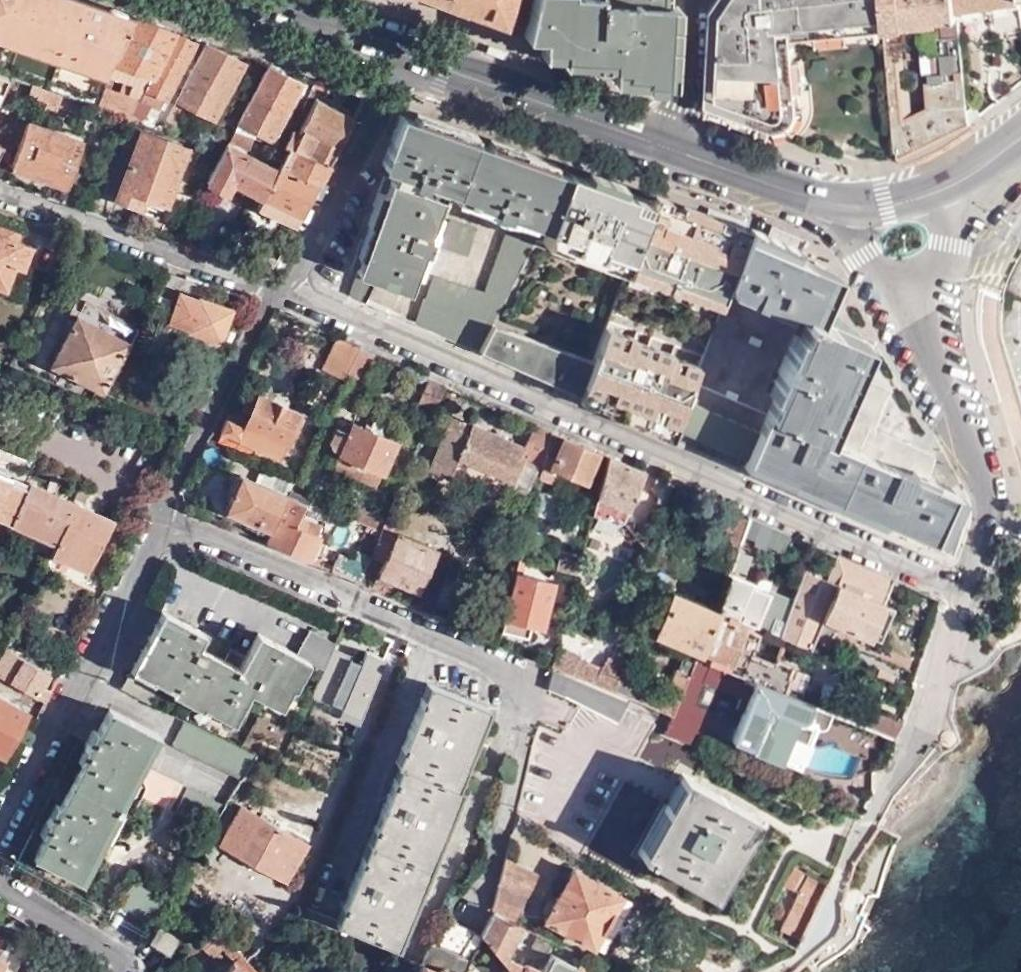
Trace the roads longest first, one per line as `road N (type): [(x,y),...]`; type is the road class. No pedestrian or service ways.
road 1 (residential): [(275,290),(963,583)]
road 2 (residential): [(460,896),(531,675),(157,510)]
road 3 (residential): [(157,510),(0,831)]
road 4 (residential): [(915,275),(987,495),(963,583)]
road 5 (residential): [(0,193),(275,290)]
road 6 (secondary): [(678,151),(410,55)]
road 7 (residential): [(410,55),(275,290)]
road 8 (residential): [(275,290),(157,510)]
road 9 (secondary): [(850,206),(678,151)]
road 10 (secondary): [(410,55),(256,0)]
road 11 (residential): [(0,885),(136,971)]
road 12 (residential): [(678,151),(696,0)]

